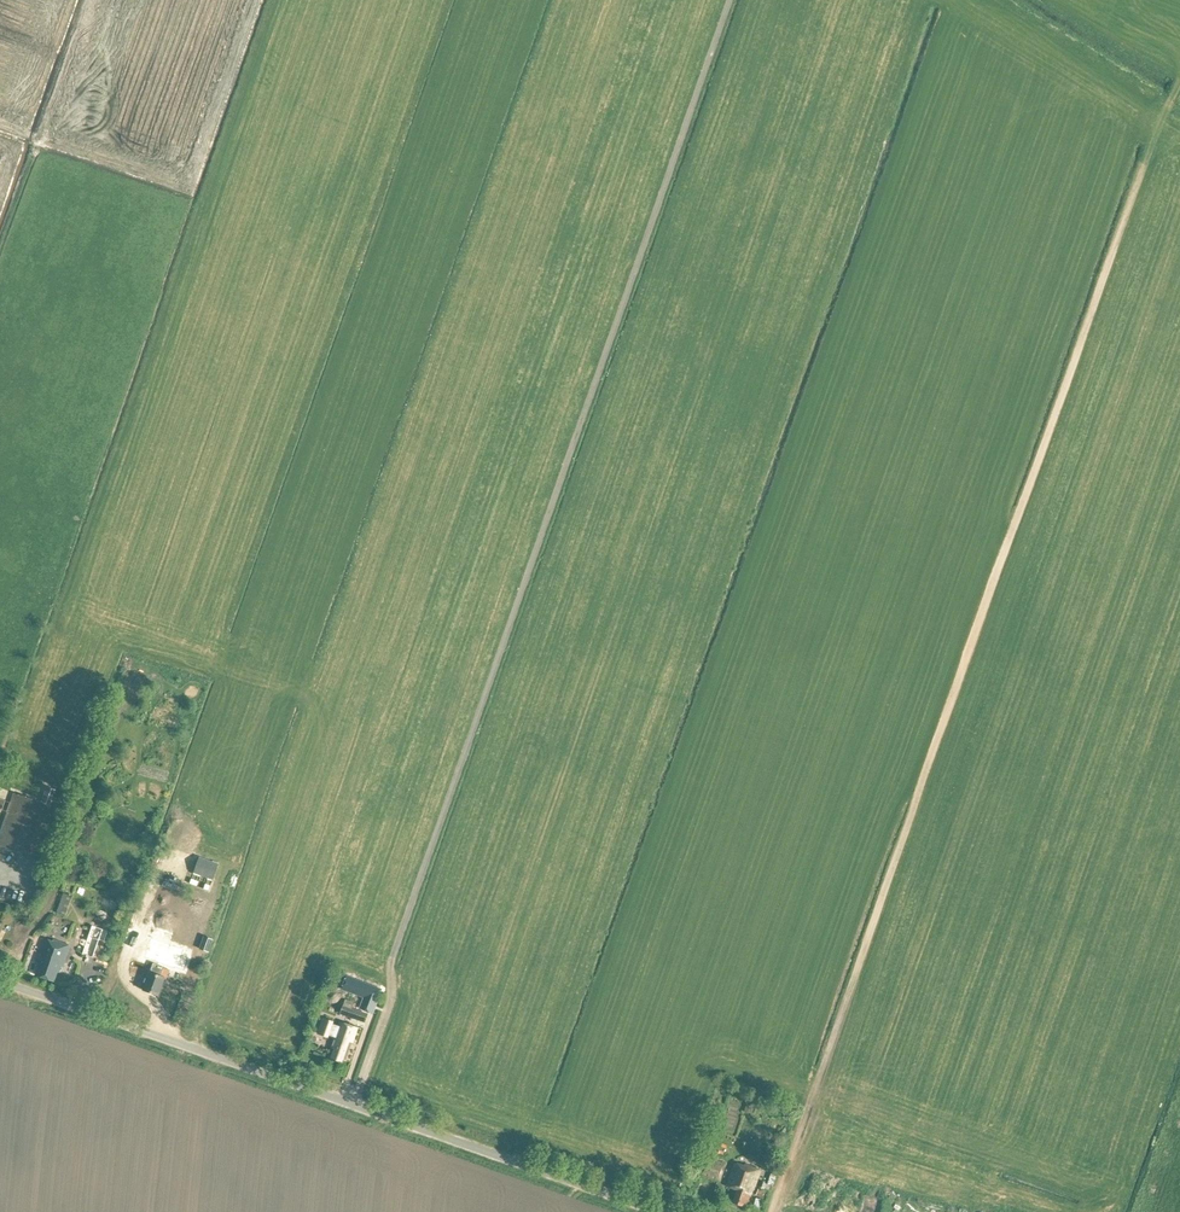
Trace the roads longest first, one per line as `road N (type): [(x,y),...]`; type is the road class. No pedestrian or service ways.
road 1 (track): [(771,1211),(1137,176),(1179,85)]
road 2 (track): [(354,1105),(392,1001),(393,954),(731,0)]
road 3 (unclassified): [(657,1211),(0,980)]

